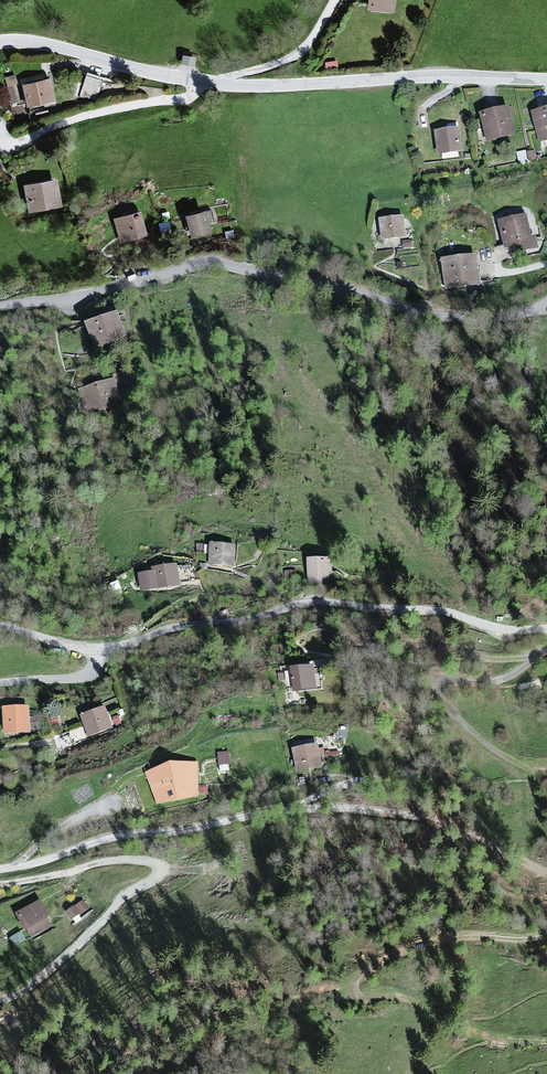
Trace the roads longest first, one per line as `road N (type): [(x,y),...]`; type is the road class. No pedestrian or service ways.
road 1 (unclassified): [(0,309),(210,264),(314,278),(412,312),(472,322),(546,305)]
road 2 (track): [(546,1042),(497,1038),(412,1001),(363,998),(355,989),(360,977),(426,943),(546,936)]
road 3 (track): [(0,883),(118,863),(160,867),(51,972),(0,999)]
road 4 (tertiary): [(546,79),(219,85)]
road 5 (track): [(546,663),(498,680),(433,680),(431,687),(486,750),(534,771)]
road 6 (unclassified): [(0,150),(80,118),(187,101),(200,83)]
road 7 (tertiary): [(200,83),(43,44),(0,42)]
road 8 (residential): [(219,85),(296,55),(335,0)]

